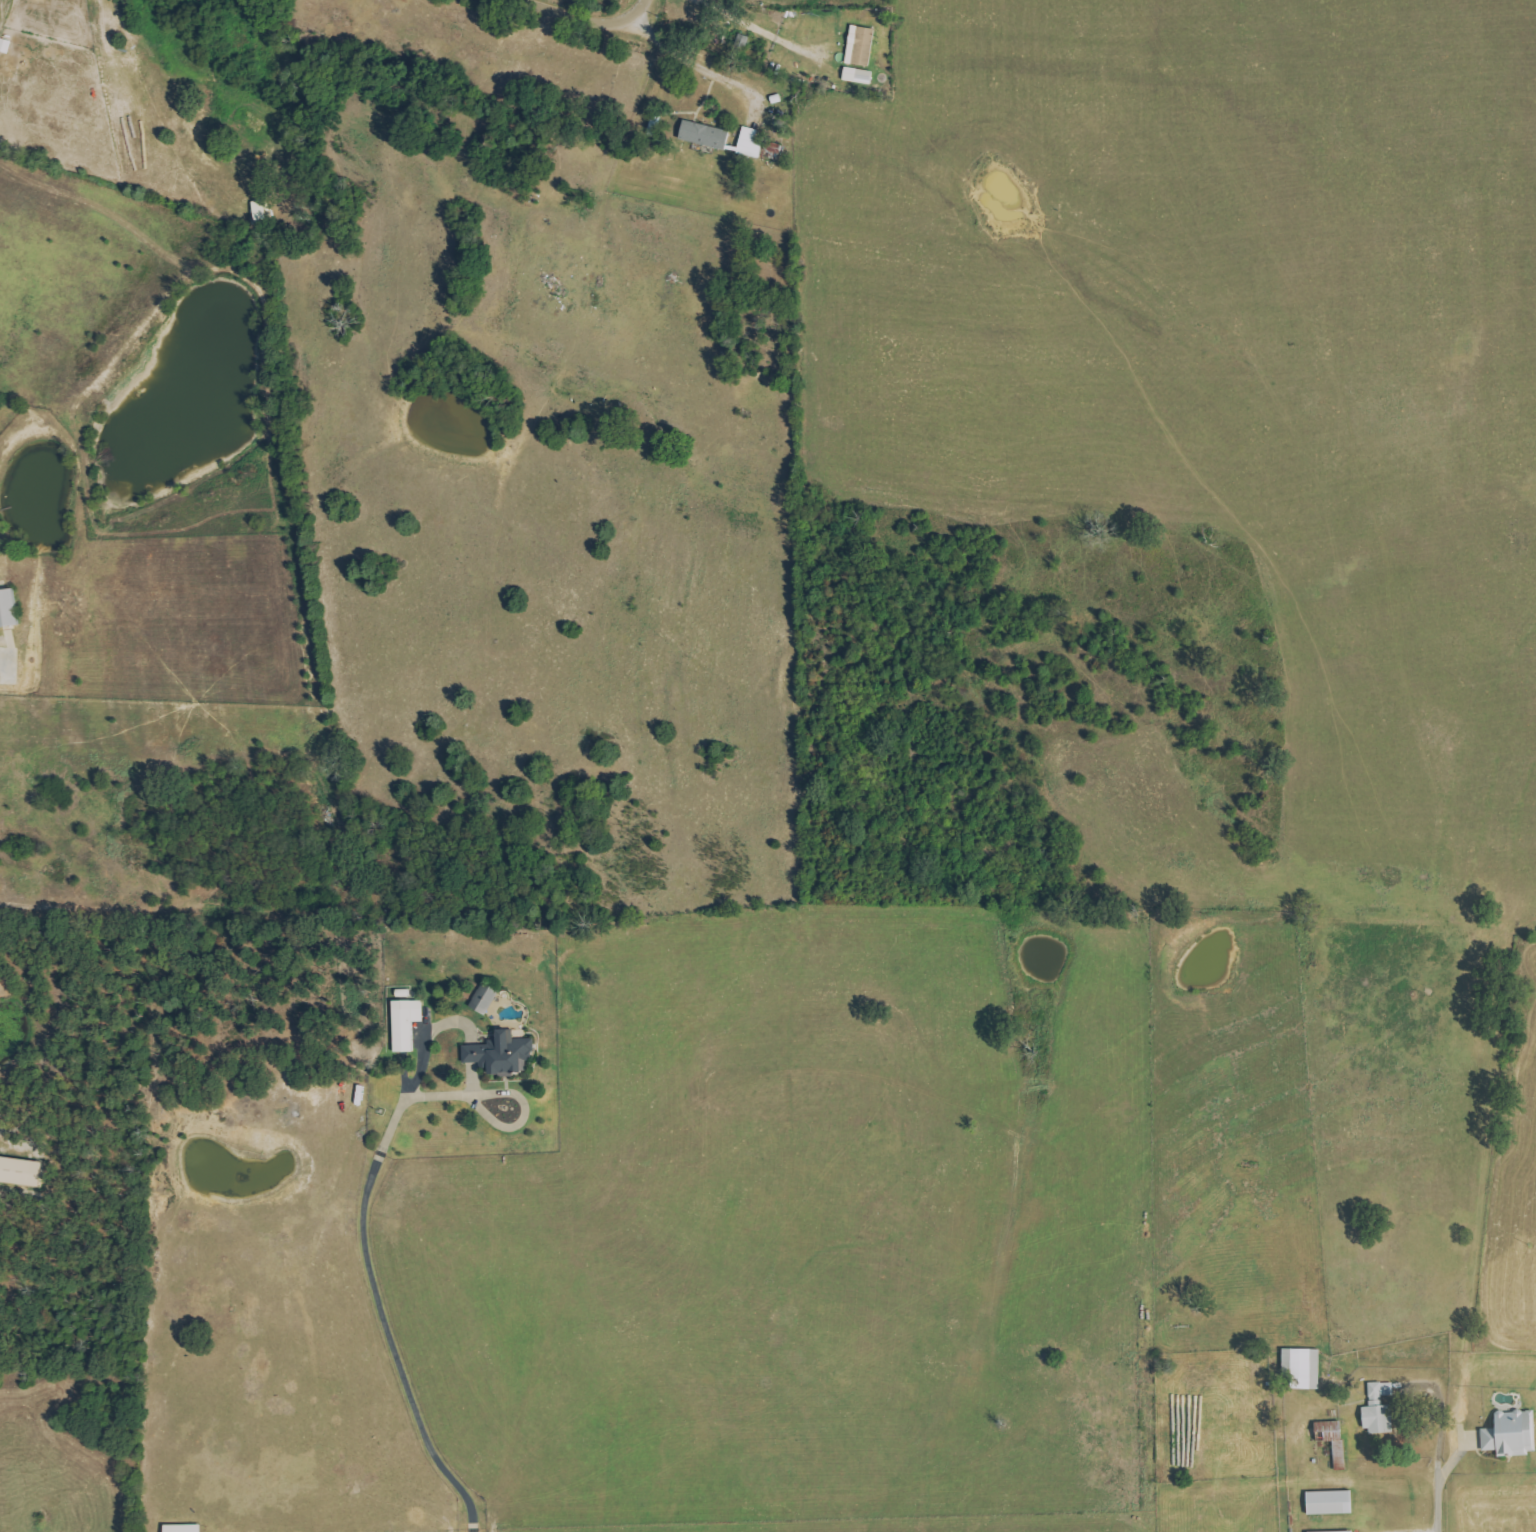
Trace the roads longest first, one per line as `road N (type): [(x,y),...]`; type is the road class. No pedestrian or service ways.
road 1 (residential): [(648,0),(647,14),(600,33),(491,0)]

